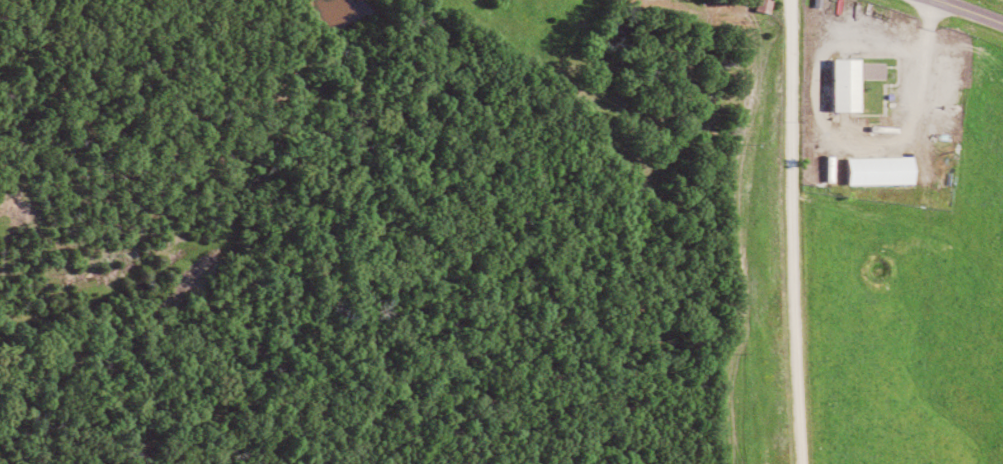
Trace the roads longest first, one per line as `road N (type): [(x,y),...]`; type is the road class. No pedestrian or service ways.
road 1 (residential): [(790,0),(802,463)]

